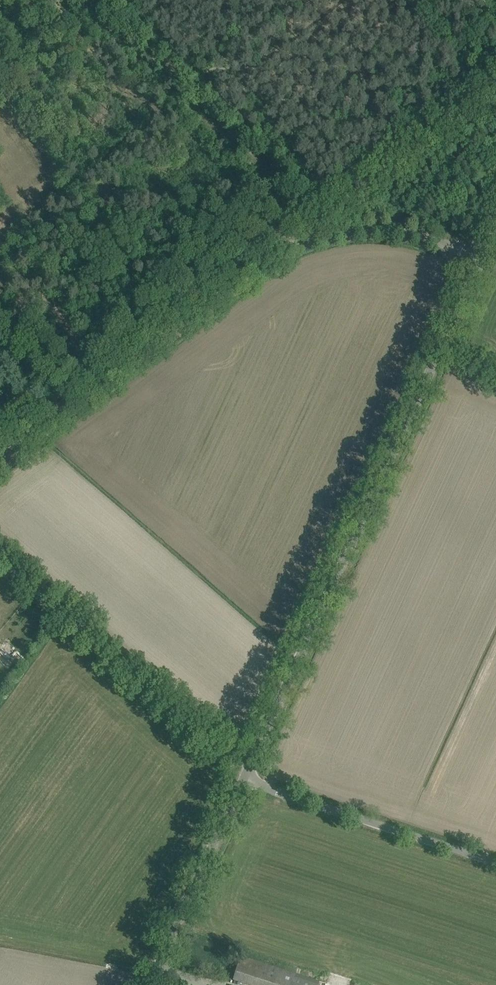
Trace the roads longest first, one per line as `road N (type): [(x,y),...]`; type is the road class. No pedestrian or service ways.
road 1 (tertiary): [(247,776),(482,259)]
road 2 (unclassified): [(0,460),(282,250),(347,230),(384,229),(482,259)]
road 3 (unclassified): [(495,862),(247,776)]
road 4 (tertiary): [(151,984),(247,776)]

